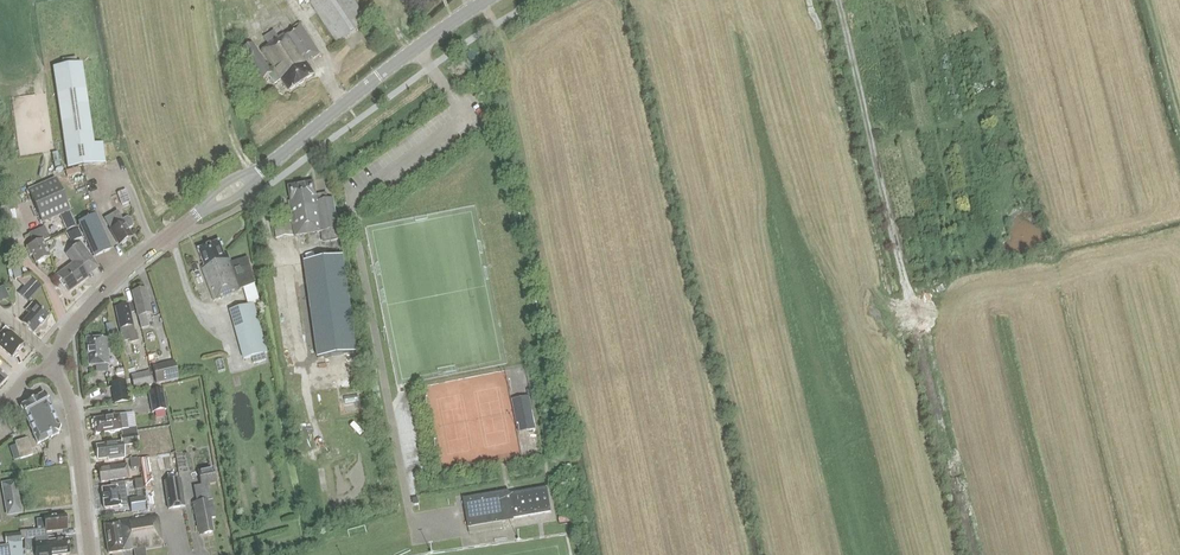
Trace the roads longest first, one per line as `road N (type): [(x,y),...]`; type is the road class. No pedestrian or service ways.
road 1 (tertiary): [(49,365),(72,323),(135,260),(487,0)]
road 2 (tertiary): [(90,554),(76,429),(49,365)]

